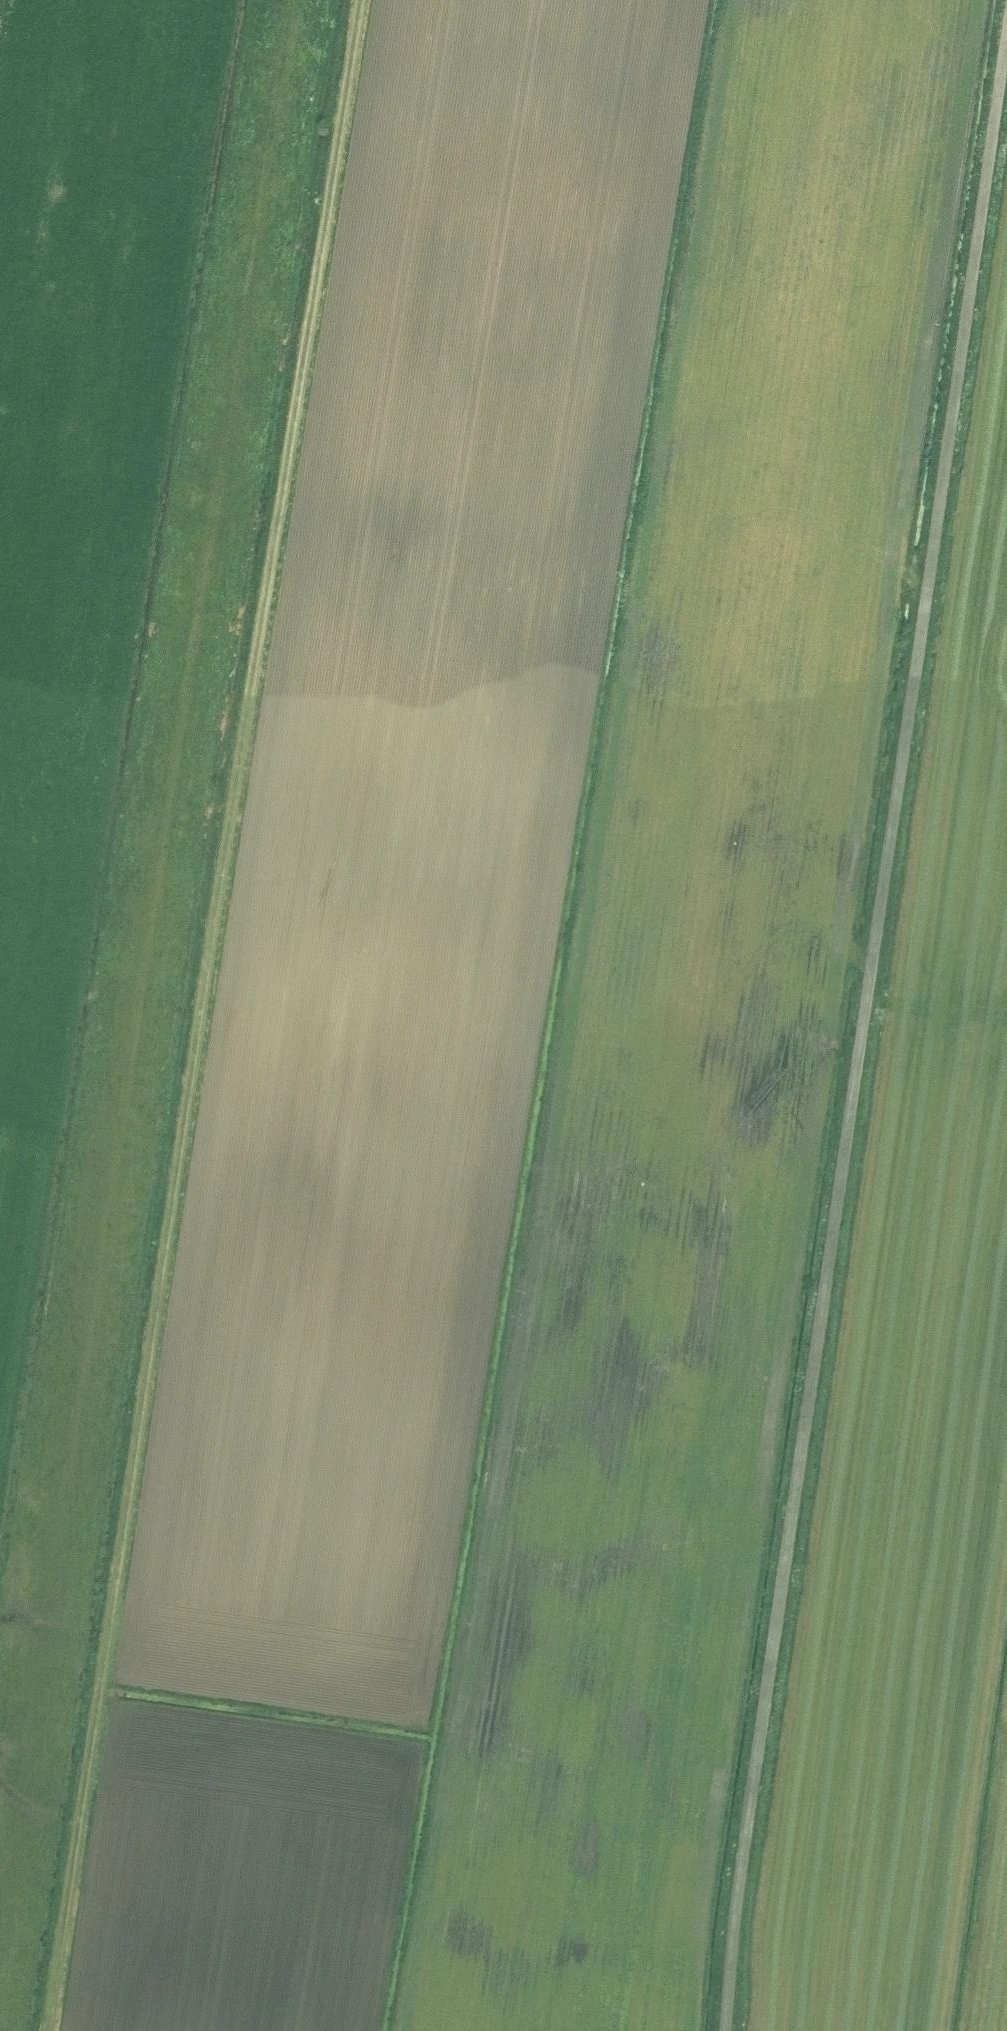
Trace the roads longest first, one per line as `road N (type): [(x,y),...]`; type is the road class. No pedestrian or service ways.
road 1 (unclassified): [(724,2030),(742,1857),(1006,49)]

